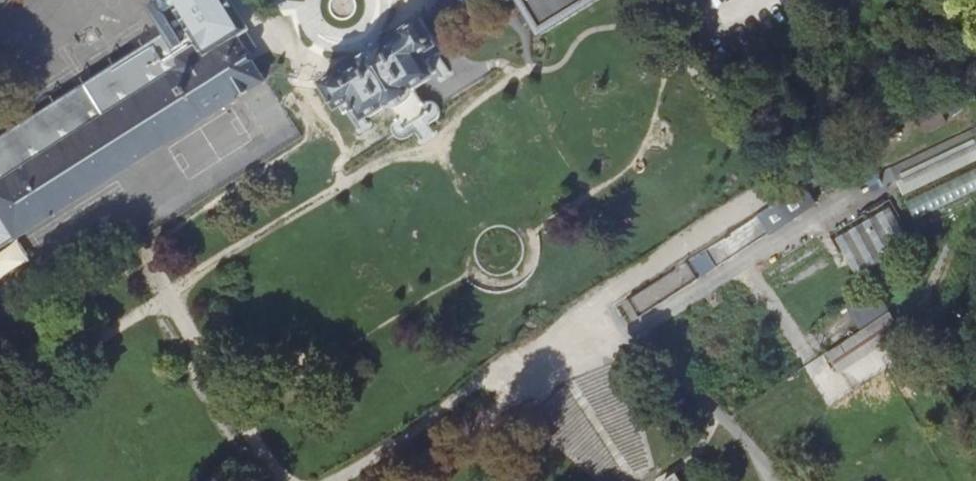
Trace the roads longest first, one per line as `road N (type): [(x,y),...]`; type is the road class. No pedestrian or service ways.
road 1 (track): [(646,324),(853,196)]
road 2 (track): [(744,262),(830,393),(888,354)]

